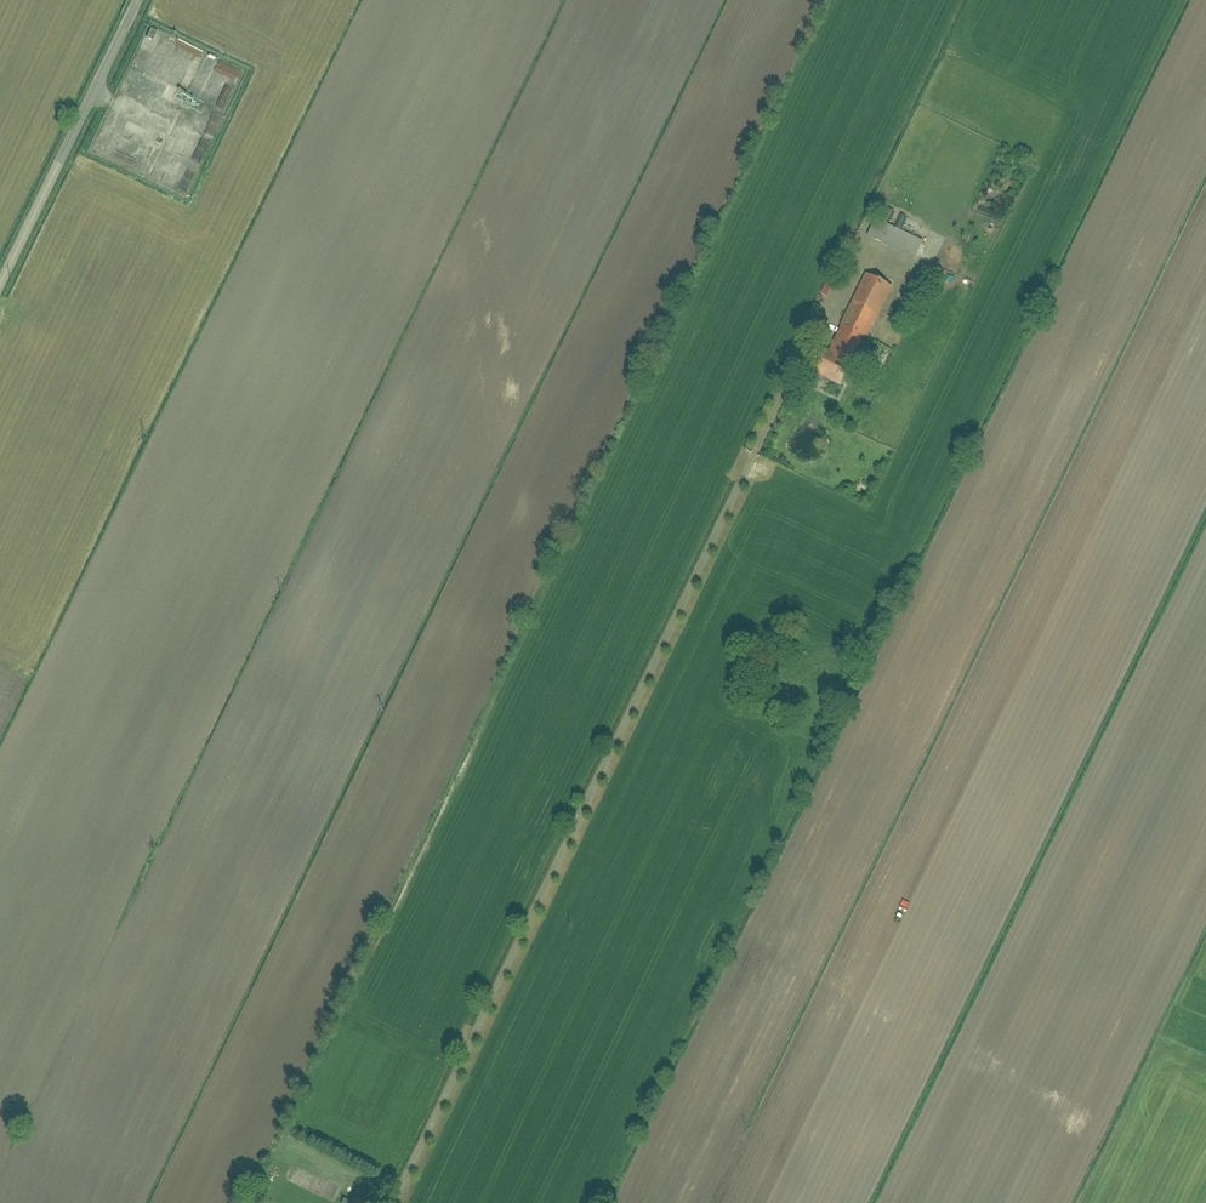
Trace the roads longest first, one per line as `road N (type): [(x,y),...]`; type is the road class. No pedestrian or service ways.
road 1 (unclassified): [(139,0),(0,288)]

